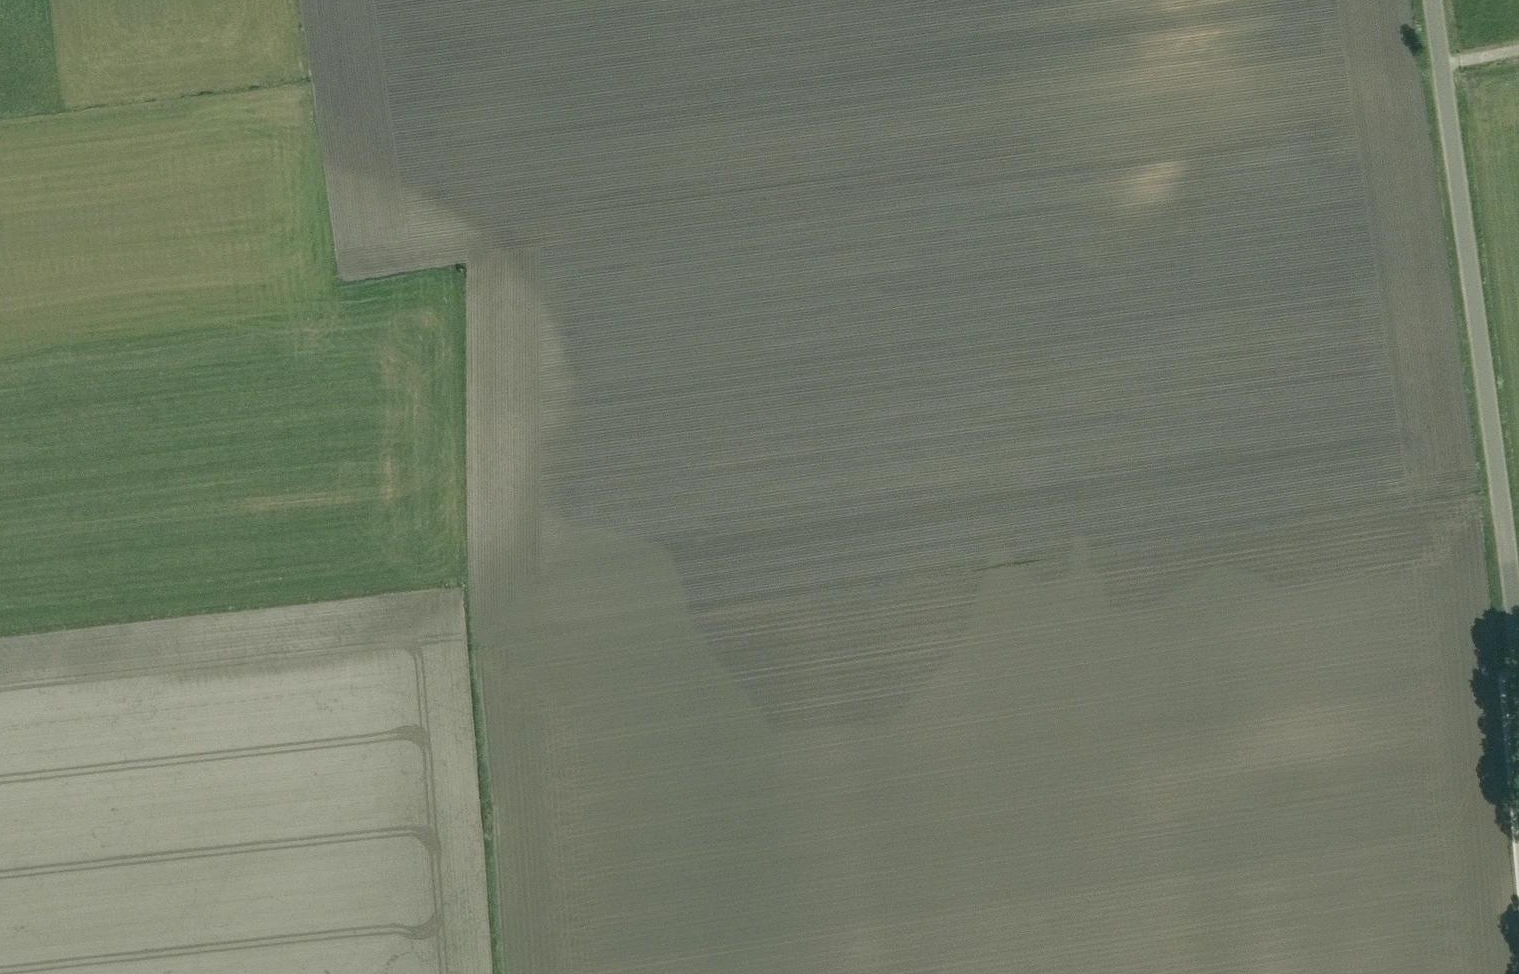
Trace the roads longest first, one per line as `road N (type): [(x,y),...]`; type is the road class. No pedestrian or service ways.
road 1 (unclassified): [(1518,654),(1432,0)]
road 2 (unclassified): [(504,973),(471,479)]

